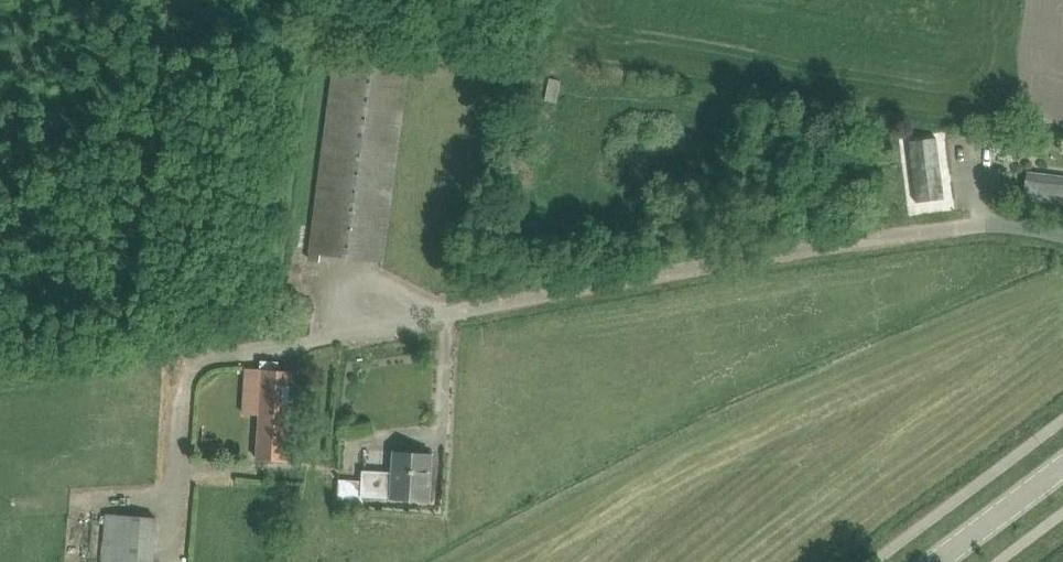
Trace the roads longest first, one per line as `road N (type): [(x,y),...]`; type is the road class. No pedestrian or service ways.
road 1 (residential): [(1062,233),(986,224),(866,238),(211,356),(192,367),(183,388),(169,561)]
road 2 (secondary): [(936,561),(1062,466)]

